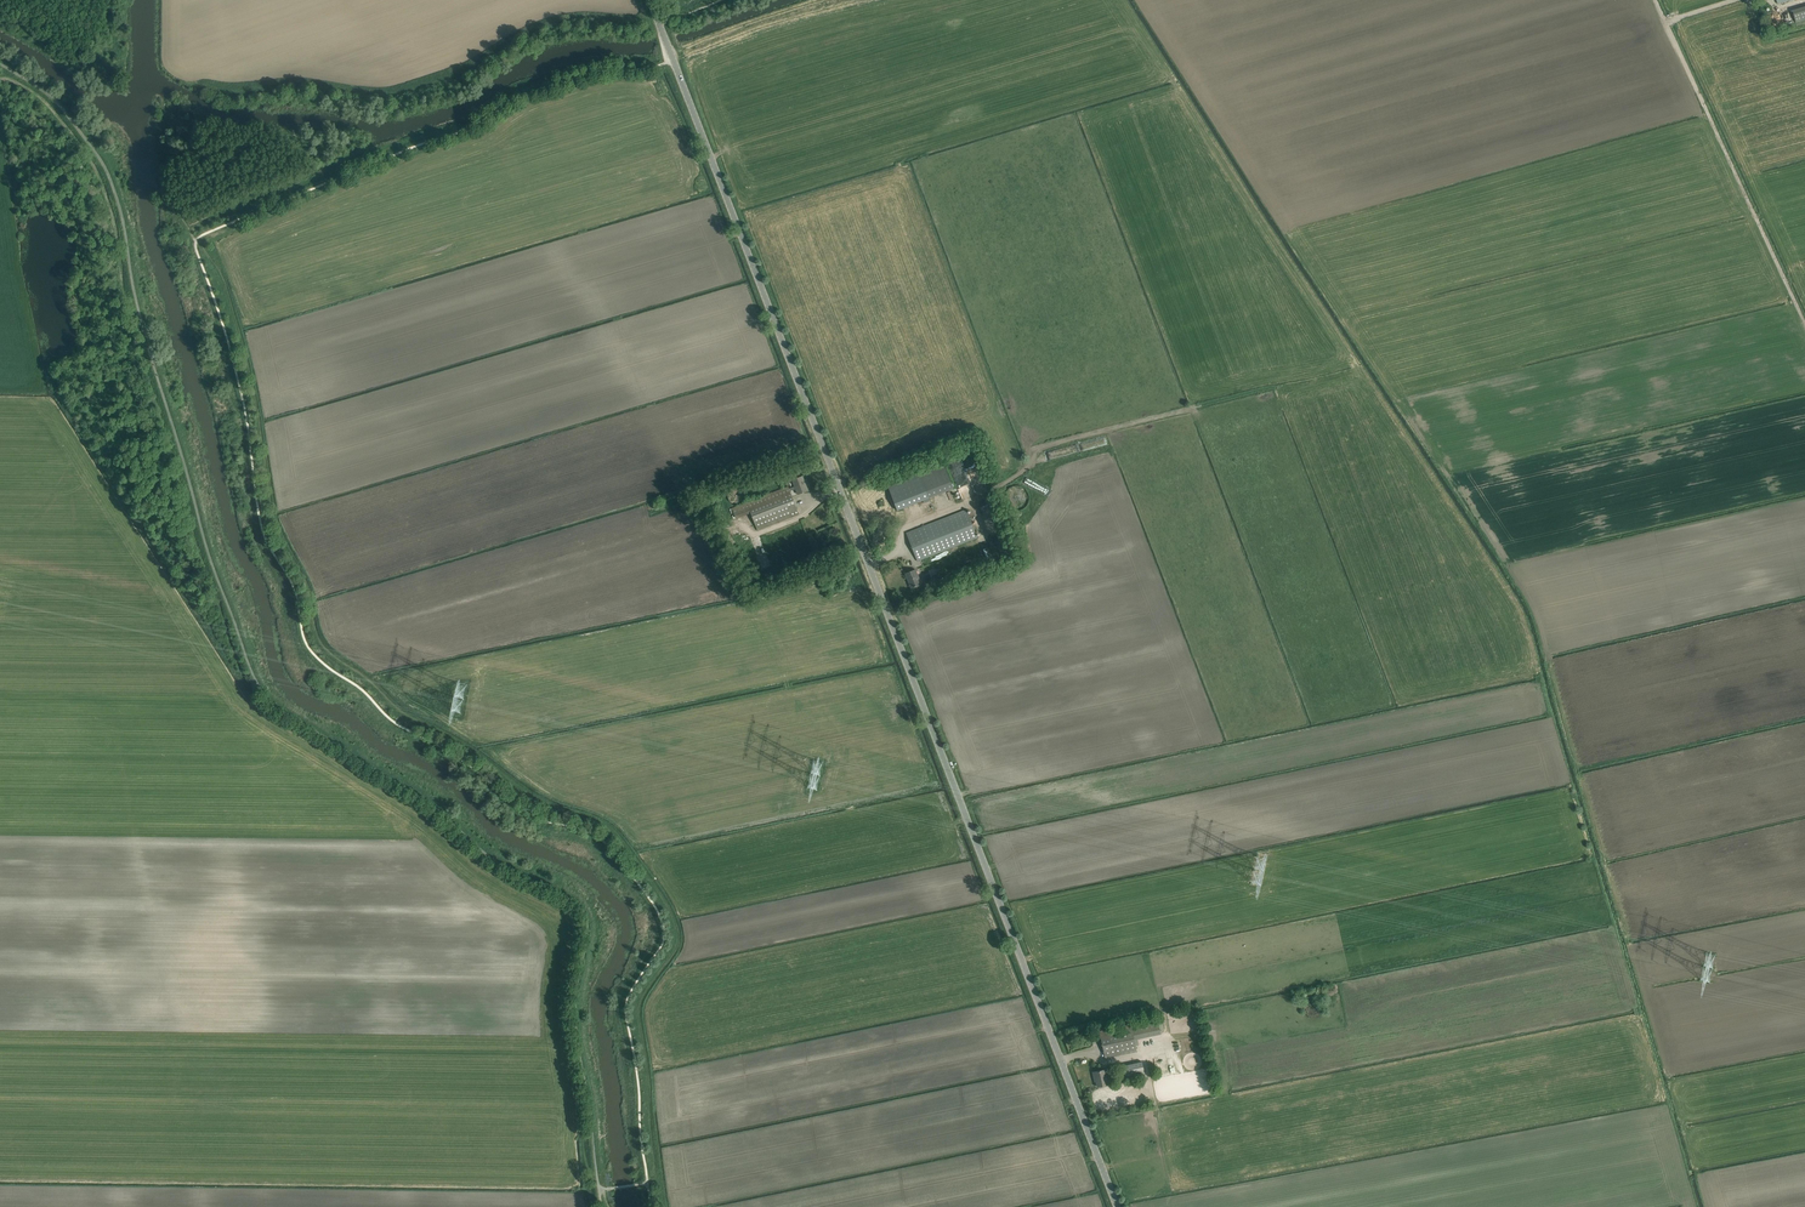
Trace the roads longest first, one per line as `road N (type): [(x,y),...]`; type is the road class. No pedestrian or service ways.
road 1 (unclassified): [(1117,1206),(650,0)]

